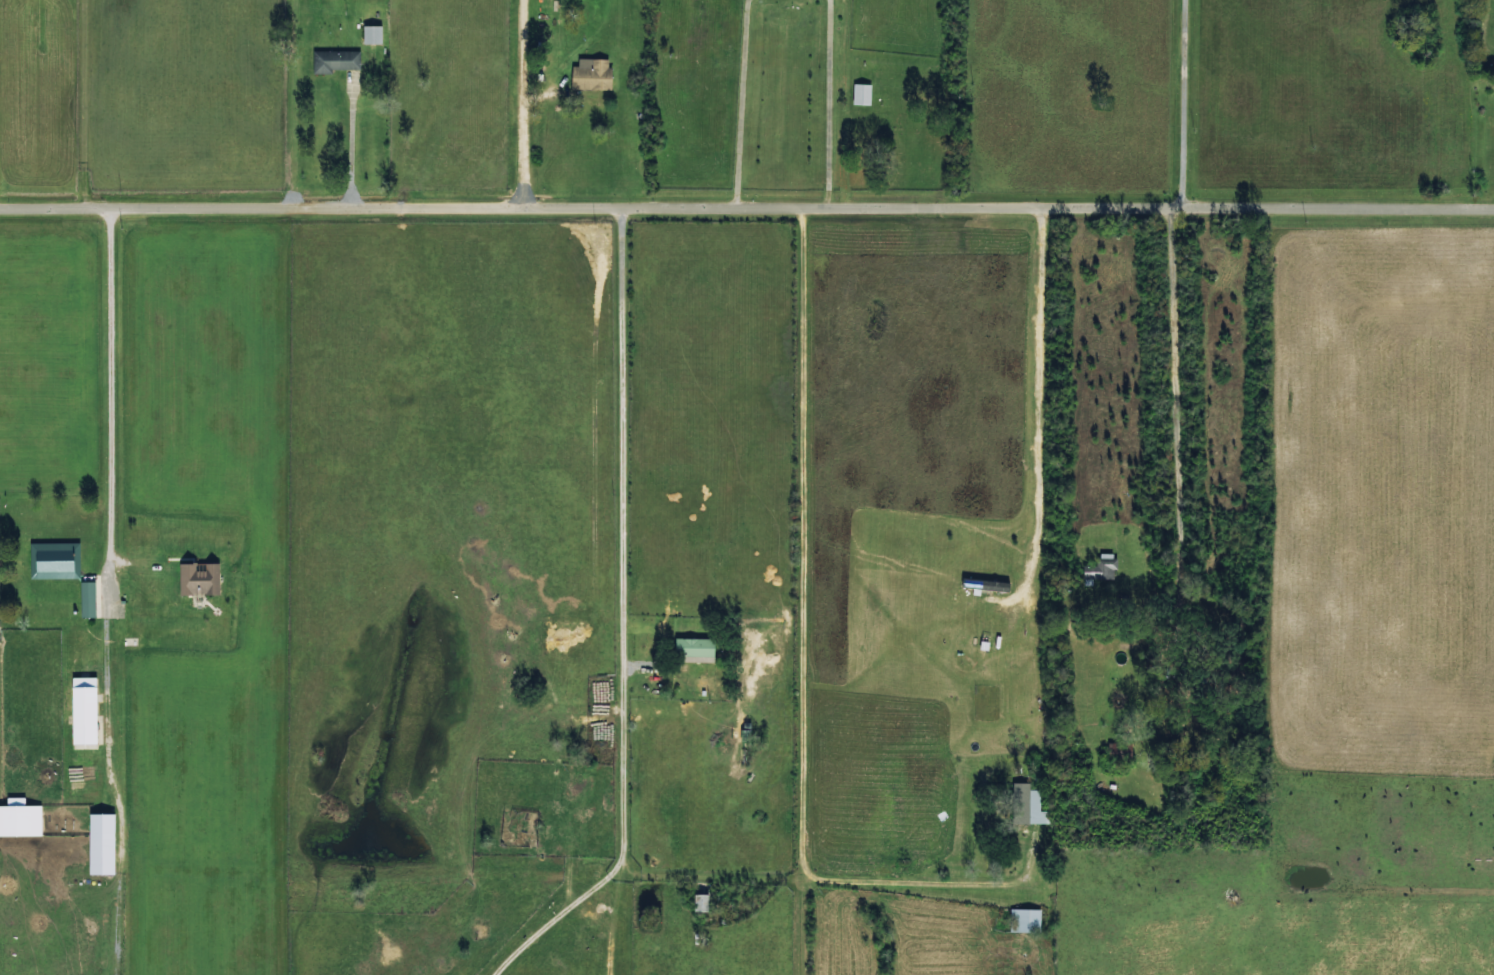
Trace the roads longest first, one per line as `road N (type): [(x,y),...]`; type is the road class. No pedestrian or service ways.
road 1 (residential): [(0,214),(1493,231)]

